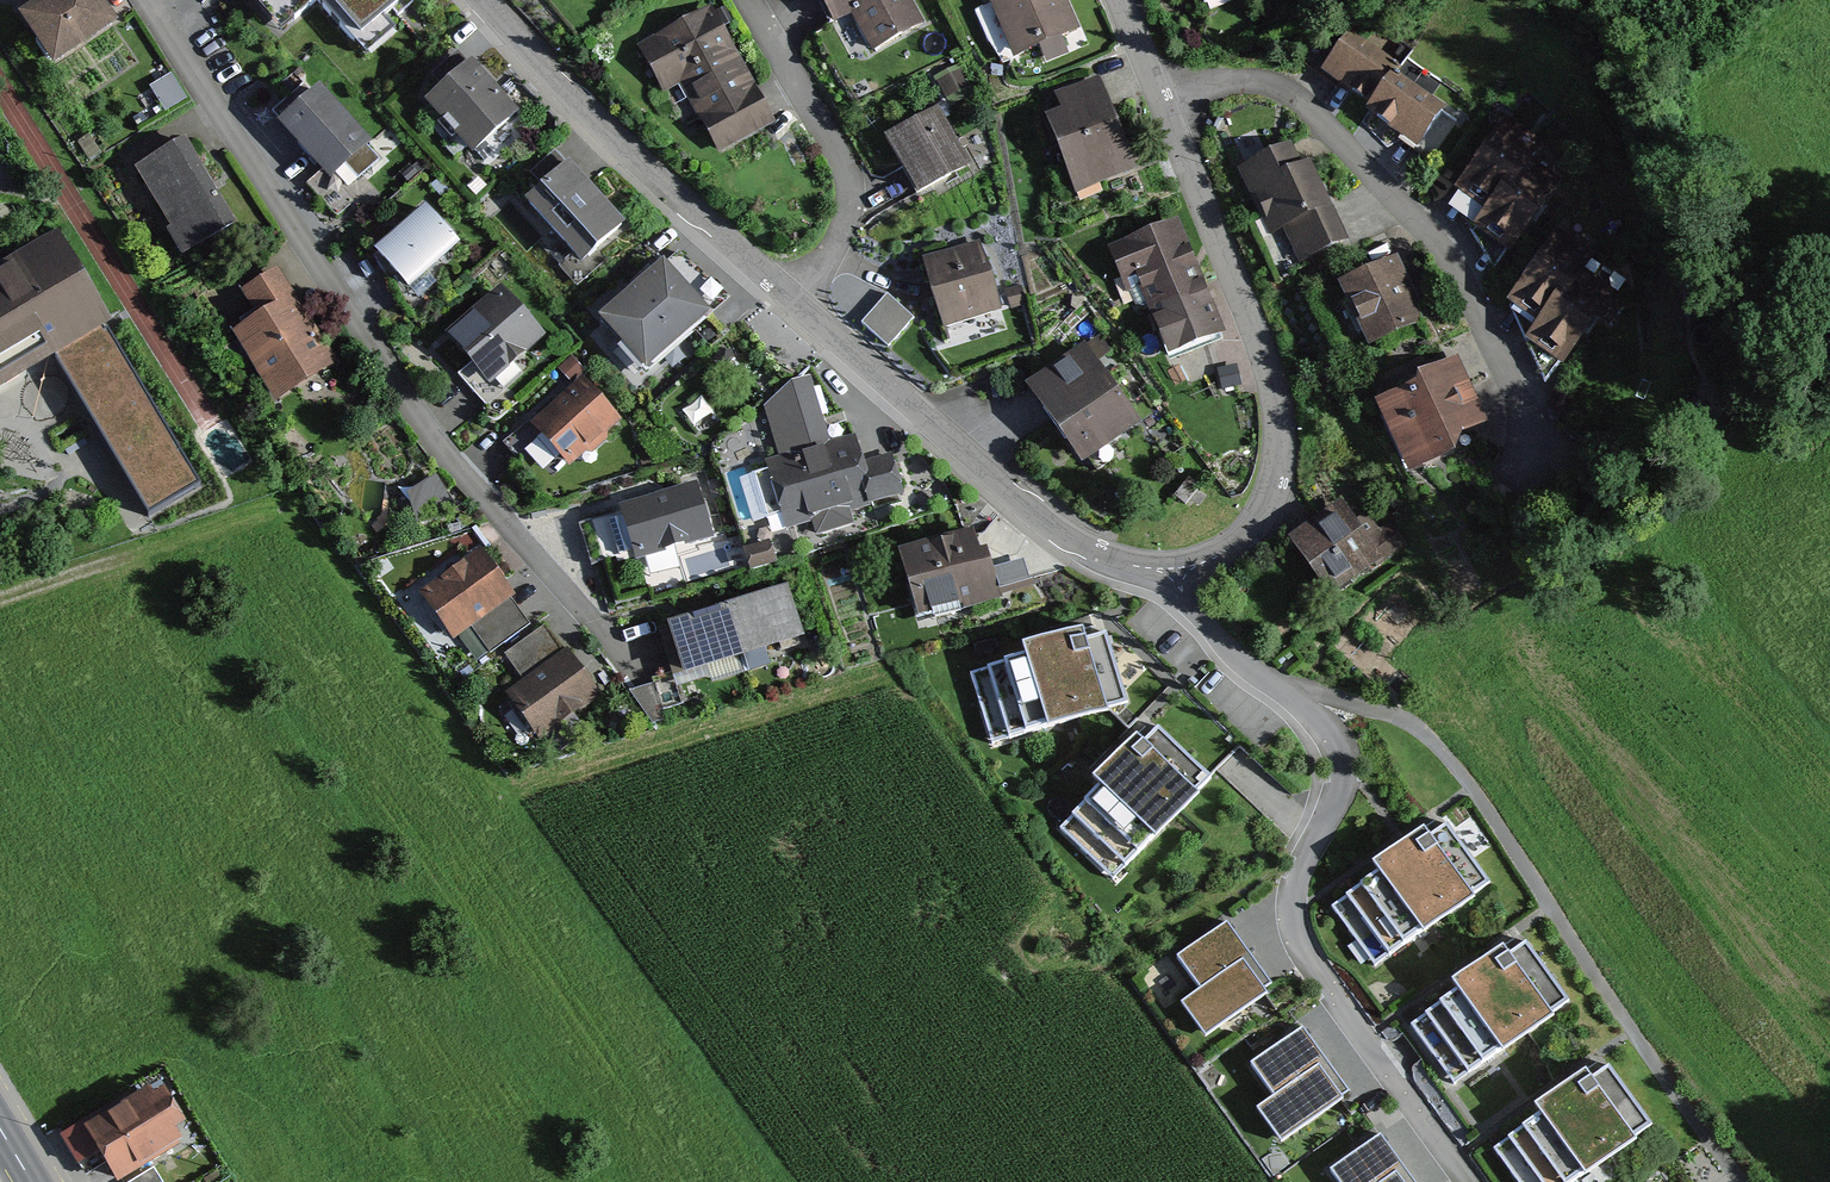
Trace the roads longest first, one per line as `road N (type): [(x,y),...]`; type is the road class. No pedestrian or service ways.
road 1 (residential): [(631,663),(455,467),(149,0)]
road 2 (residential): [(1741,1181),(1584,964),(1457,768),(1418,731),(1324,702),(1294,703)]
road 3 (residential): [(1467,1181),(1308,958),(1295,899),(1342,769),(1333,737),(1294,703)]
road 4 (residential): [(1531,441),(1469,295),(1437,249),(1312,114),(1271,89),(1231,82),(1168,108)]
road 5 (residential): [(1168,108),(1266,360),(1279,435),(1272,499),(1259,522),(1220,556),(1172,569)]
road 6 (residential): [(1172,569),(1133,566),(1063,533),(798,304)]
road 7 (residential): [(798,304),(629,158),(484,0)]
road 8 (residential): [(745,0),(841,170),(845,219),(830,259),(798,304)]
road 9 (residential): [(1294,703),(1234,655),(1172,569)]

